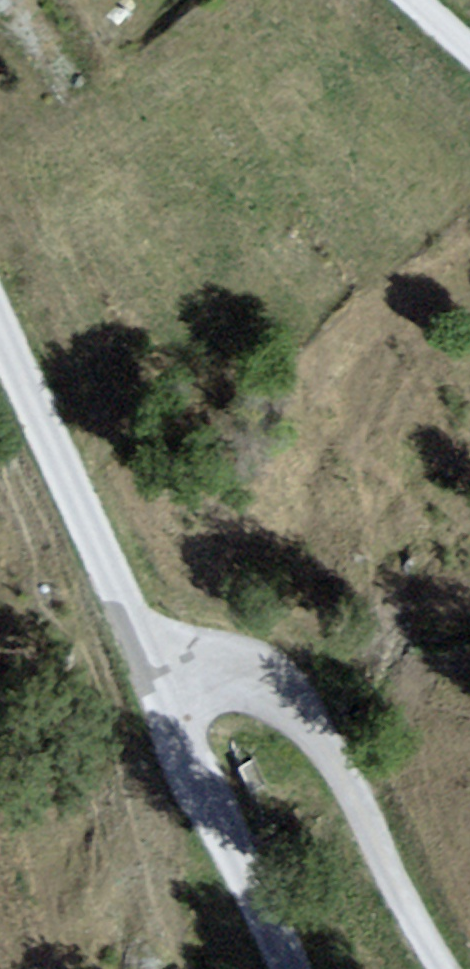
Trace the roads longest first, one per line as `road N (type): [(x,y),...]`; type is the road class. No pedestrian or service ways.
road 1 (unclassified): [(160,680),(201,664),(249,662),(278,682),(446,968)]
road 2 (unclassified): [(160,680),(0,329)]
road 3 (unclassified): [(287,968),(160,680)]

